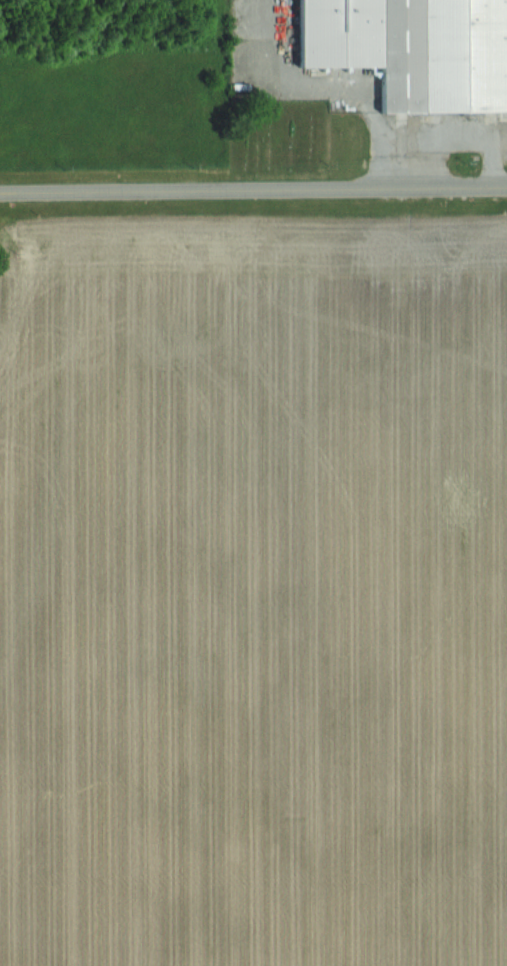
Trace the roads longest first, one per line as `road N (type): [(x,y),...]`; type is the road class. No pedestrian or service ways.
road 1 (residential): [(506,189),(0,194)]

